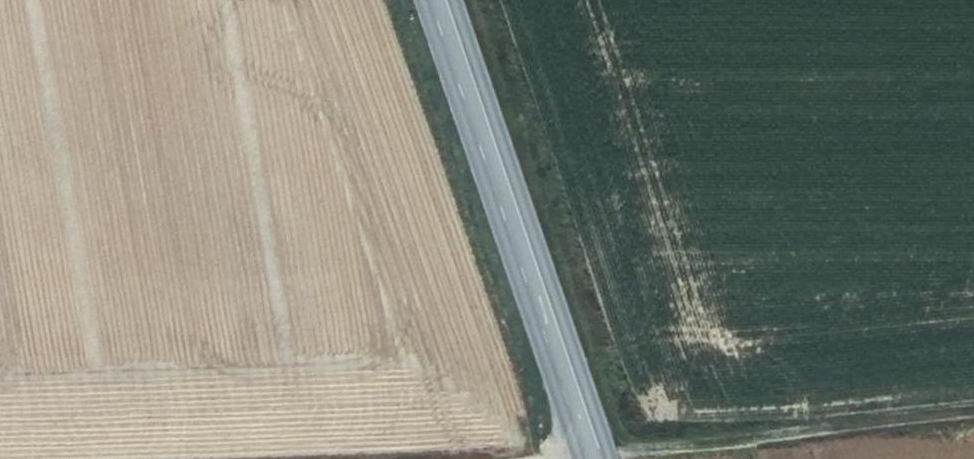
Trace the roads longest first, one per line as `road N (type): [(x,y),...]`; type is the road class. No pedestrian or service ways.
road 1 (primary): [(590,458),(434,0)]
road 2 (track): [(589,456),(973,416)]

